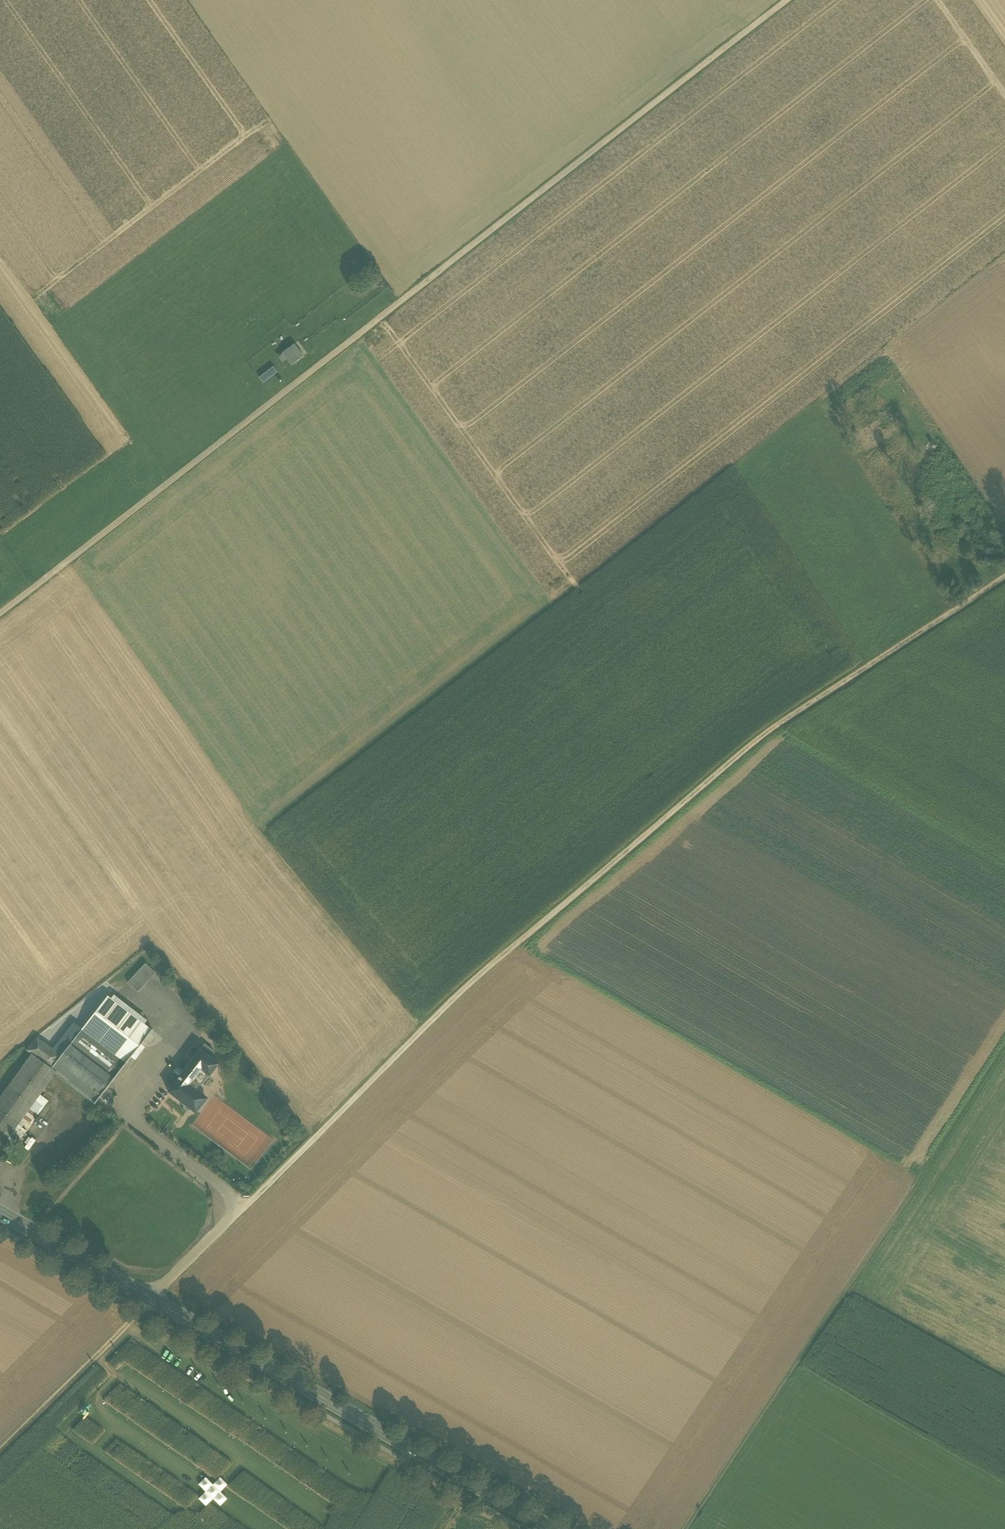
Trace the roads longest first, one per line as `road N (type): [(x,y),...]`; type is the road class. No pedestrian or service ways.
road 1 (track): [(787,0),(0,609)]
road 2 (track): [(1004,576),(768,731),(472,982),(248,1203)]
road 3 (primary): [(151,1301),(547,1528)]
road 4 (track): [(0,1451),(151,1301)]
road 5 (primary): [(0,1213),(151,1301)]
road 6 (residential): [(248,1203),(151,1301)]

